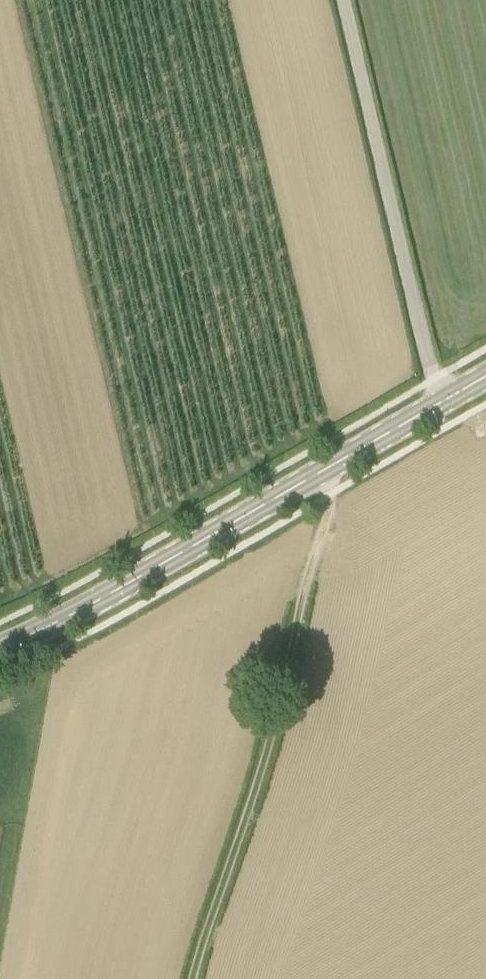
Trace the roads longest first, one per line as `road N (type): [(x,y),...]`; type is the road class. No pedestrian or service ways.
road 1 (tertiary): [(0,647),(71,616),(449,398)]
road 2 (track): [(194,978),(280,698),(330,494)]
road 3 (unclassified): [(449,398),(431,365),(344,0)]

